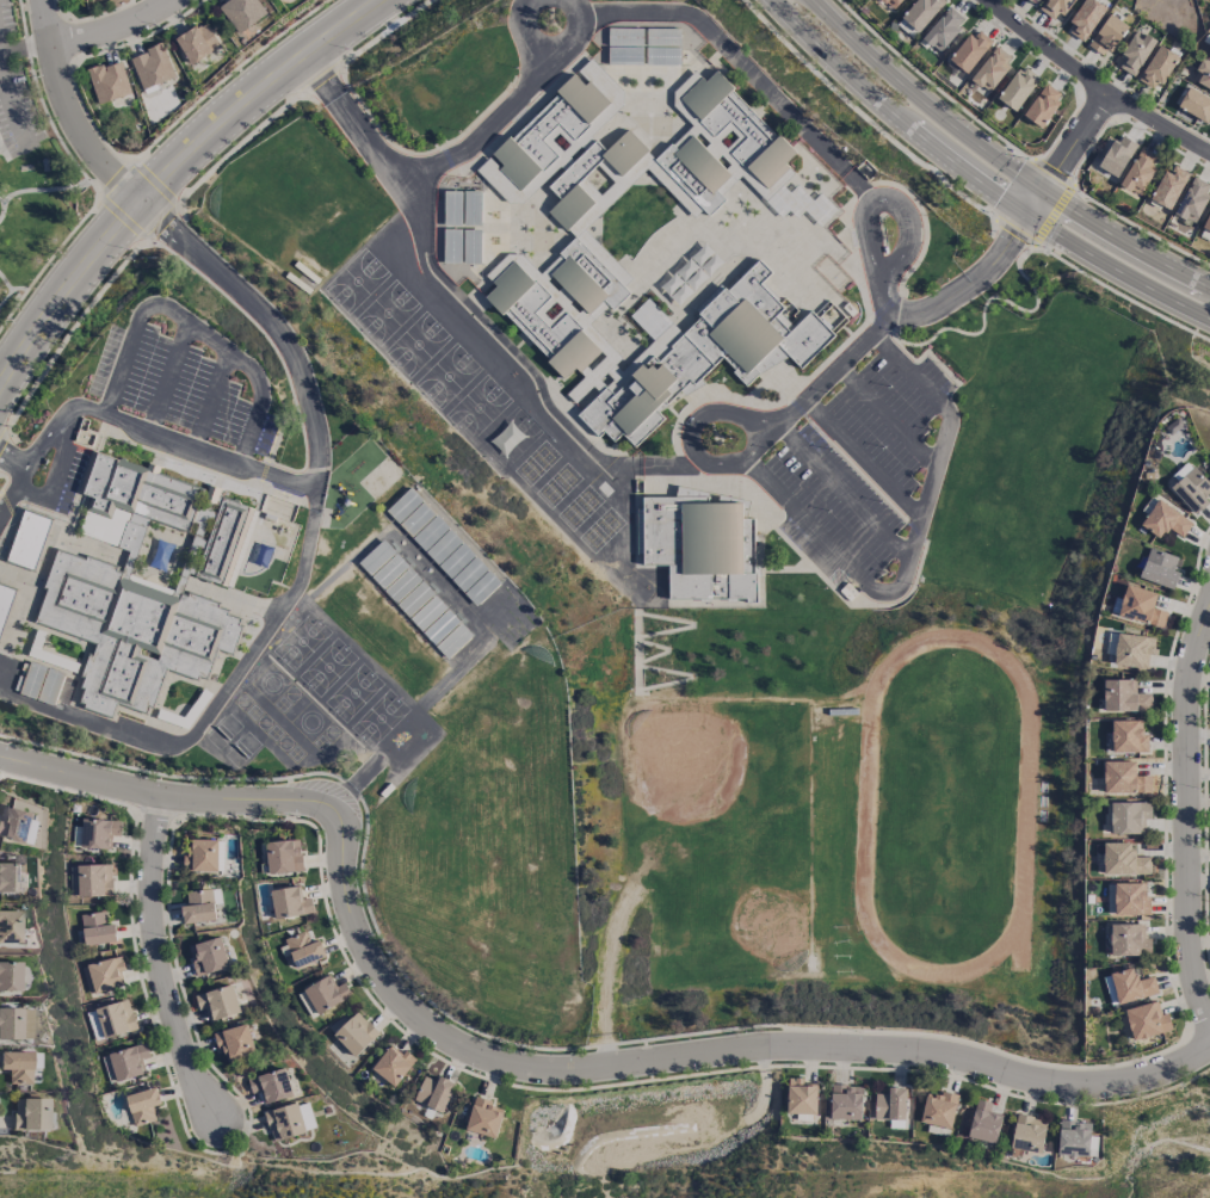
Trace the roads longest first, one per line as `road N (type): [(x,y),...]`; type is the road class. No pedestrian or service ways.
road 1 (residential): [(340,813),(350,898),(377,969),(430,1027),(500,1063),(568,1070),(814,1046),(942,1054),(1032,1080),(1106,1085),(1209,1049)]
road 2 (residential): [(0,386),(60,300),(154,189),(285,73),(384,0)]
road 3 (secondary): [(772,0),(953,162),(1143,288),(1209,320)]
road 4 (secondary): [(1209,286),(996,162),(813,0)]
road 5 (residential): [(1209,1022),(1190,950),(1186,702),(1209,603)]
road 6 (residential): [(215,1116),(185,1054),(155,926),(165,792)]
road 7 (residential): [(1209,153),(1101,89),(987,0)]
road 8 (residential): [(44,0),(72,115),(101,162),(142,203)]
road 9 (residential): [(901,314),(921,313),(968,289),(1044,193)]
road 10 (residential): [(165,792),(316,801),(340,813)]
road 11 (residential): [(309,56),(370,144),(407,180),(425,185)]
road 12 (residential): [(0,758),(165,792)]
road 13 (residential): [(177,0),(54,45)]

